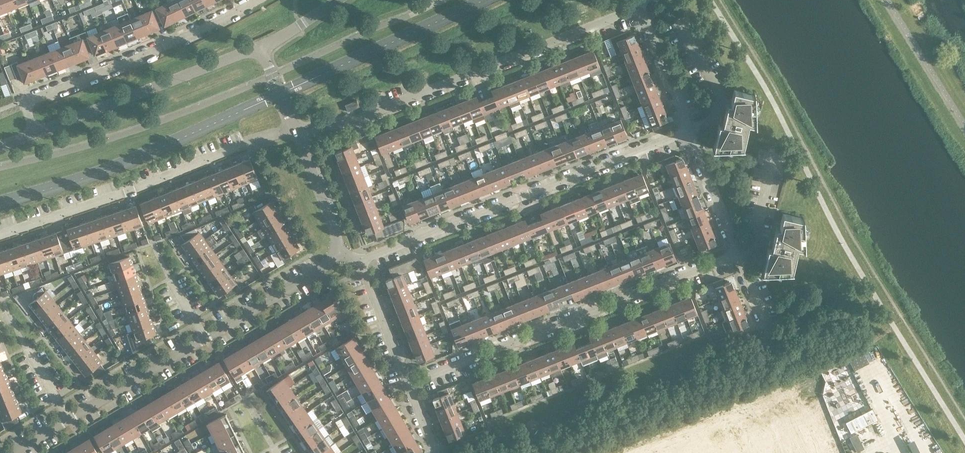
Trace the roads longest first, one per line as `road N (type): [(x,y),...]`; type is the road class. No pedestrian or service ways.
road 1 (residential): [(10,452),(338,254)]
road 2 (residential): [(297,132),(348,122),(640,11)]
road 3 (residential): [(360,260),(689,131)]
road 4 (residential): [(411,383),(737,257)]
road 5 (residential): [(0,235),(297,132)]
road 6 (residential): [(263,0),(33,102),(27,109),(36,135)]
road 7 (unclassified): [(36,135),(261,48)]
road 8 (residential): [(737,257),(689,131)]
road 9 (residential): [(411,383),(360,260)]
road 10 (residential): [(689,131),(640,11)]
road 11 (unclassified): [(338,254),(297,132)]

